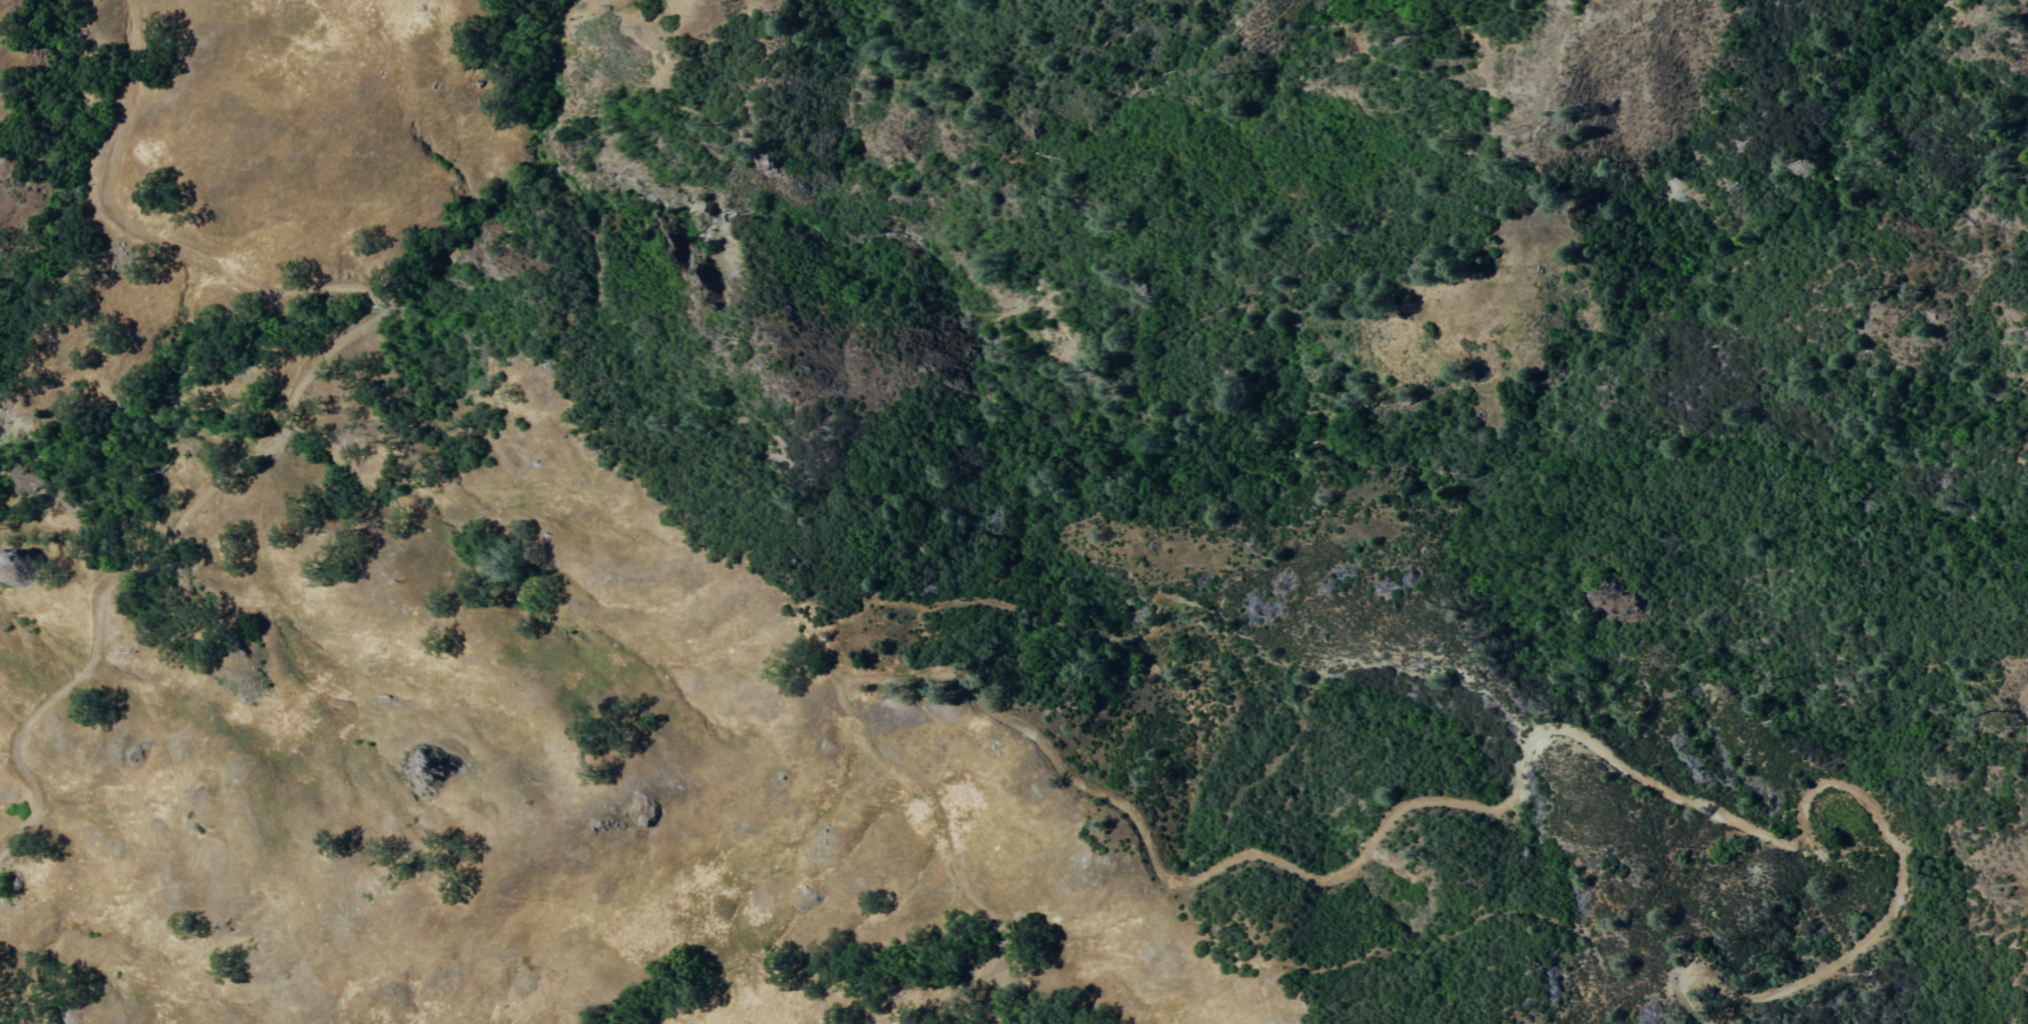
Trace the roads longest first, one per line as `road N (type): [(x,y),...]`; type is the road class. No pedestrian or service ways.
road 1 (track): [(0,857),(36,825),(44,803),(10,750),(53,699),(96,671),(101,597),(223,481),(274,447),(297,416),(303,367),(359,332),(384,304),(351,289),(294,297),(257,291),(208,261),(146,240),(118,216),(109,190),(137,38),(128,0)]

